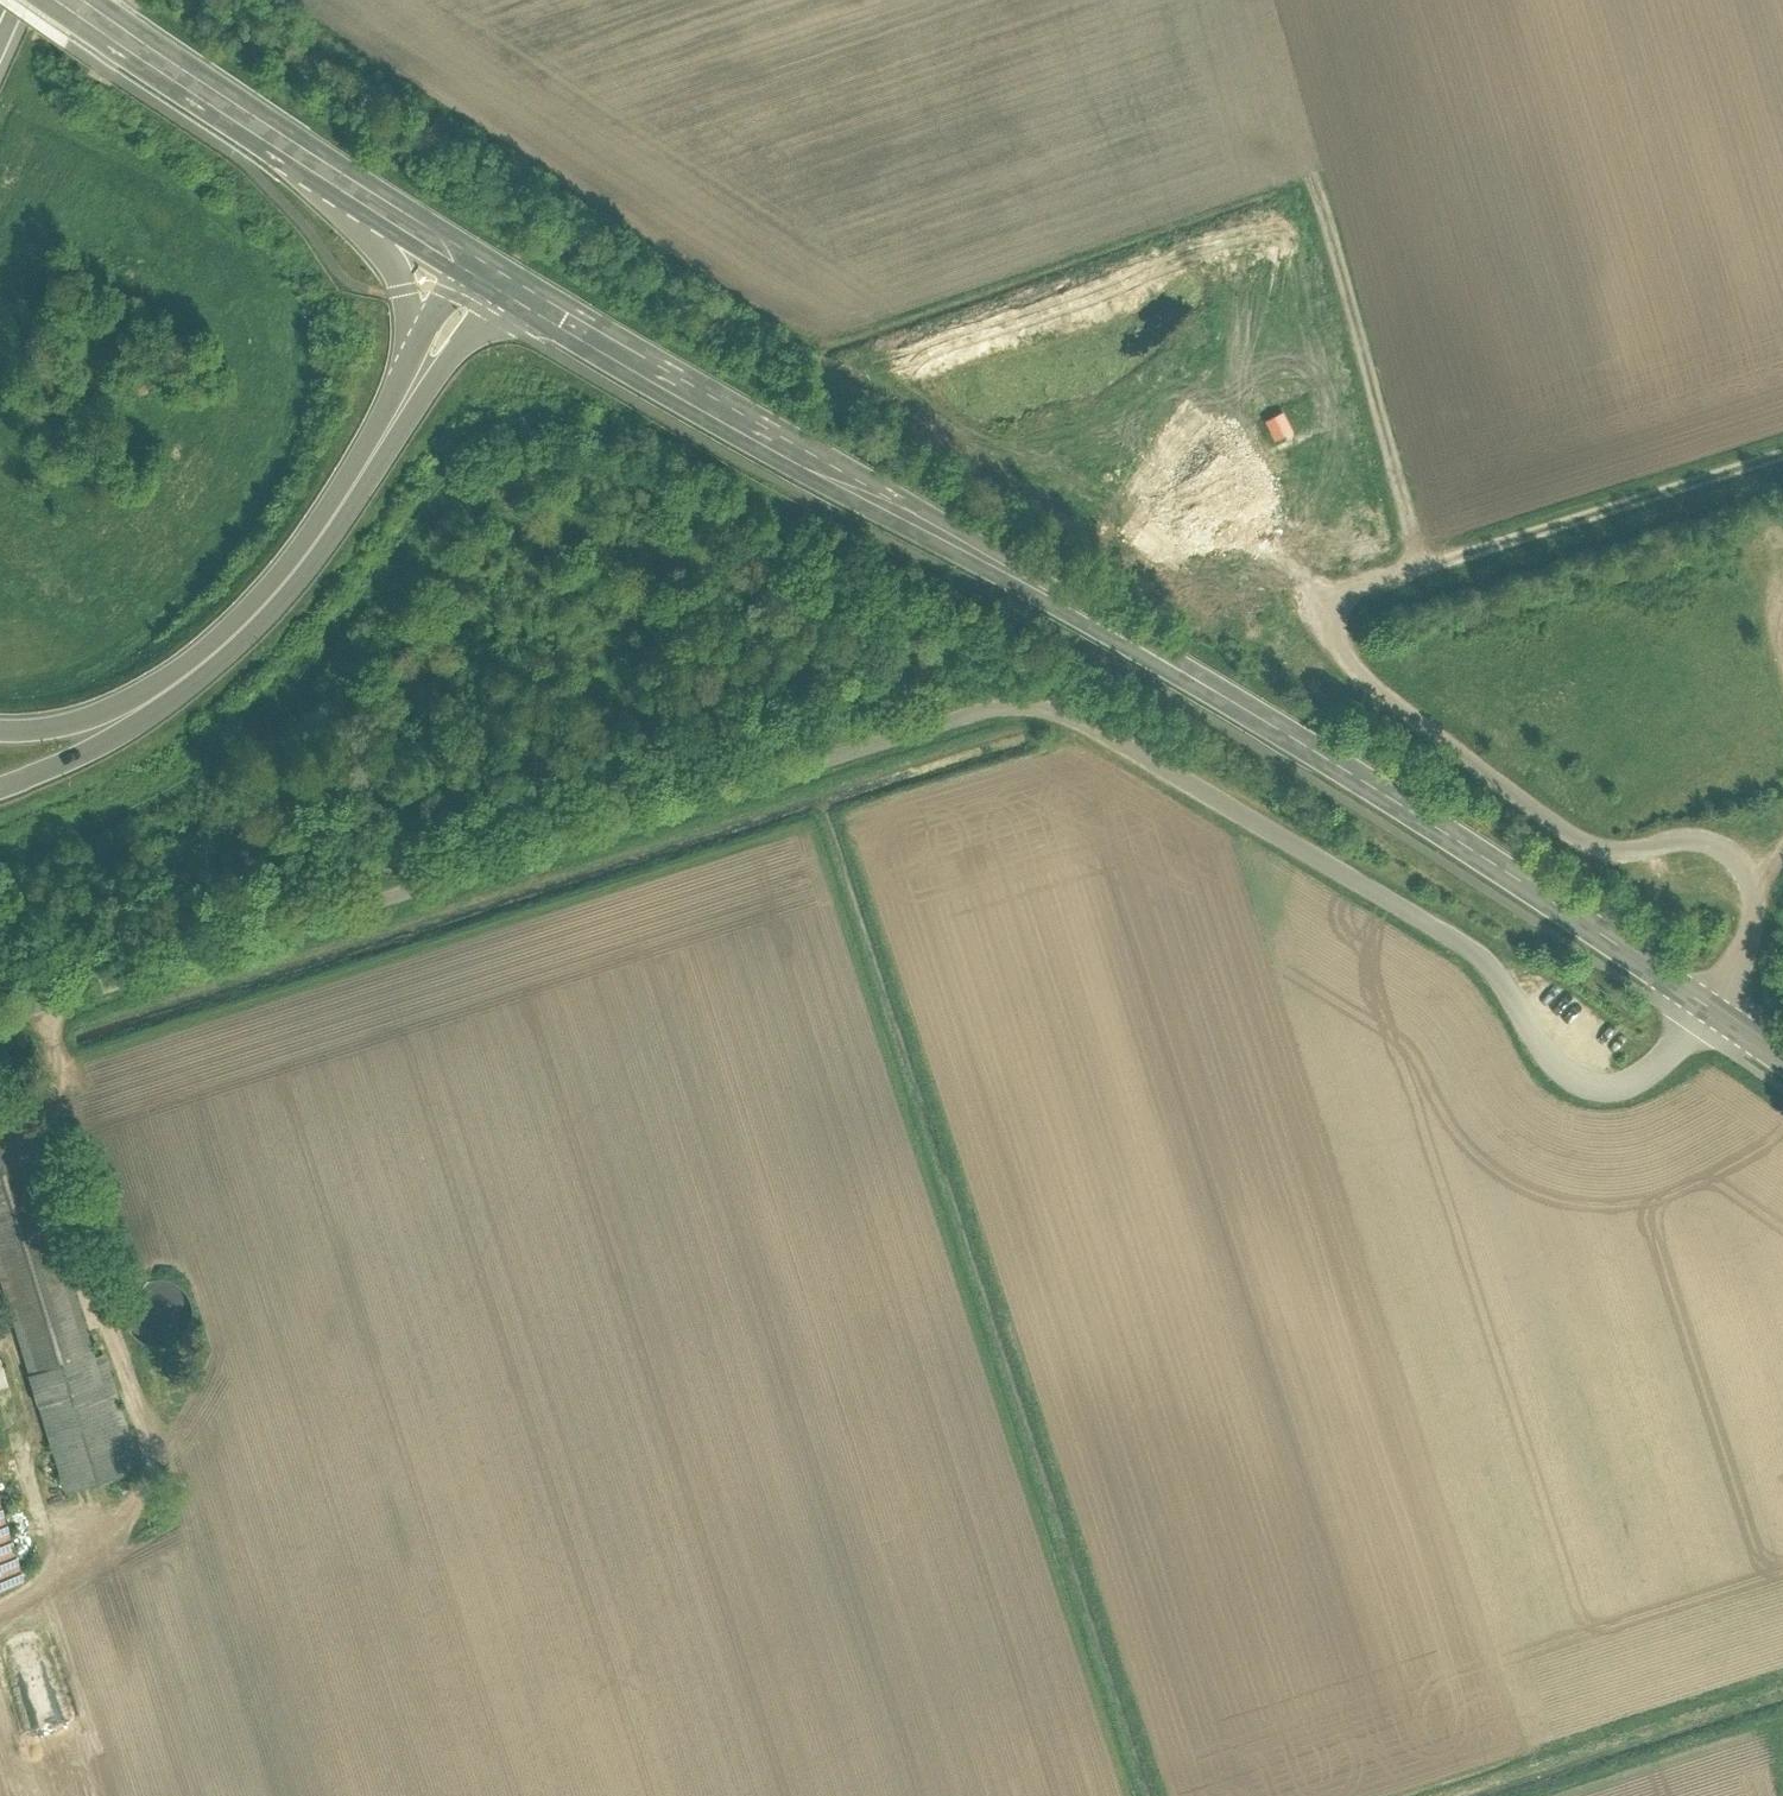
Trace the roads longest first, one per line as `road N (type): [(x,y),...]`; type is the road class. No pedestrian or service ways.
road 1 (unclassified): [(1706,1005),(1632,1079),(1593,1080),(1550,1061),(1475,951),(1065,707),(988,703),(0,1011)]
road 2 (secondary): [(1706,1005),(1108,629),(492,272)]
road 3 (unclassified): [(1782,453),(1349,594),(1333,613),(1333,643),(1594,846),(1637,850),(1683,842),(1719,847),(1743,864),(1758,905),(1751,936),(1706,1005)]
road 4 (motorway): [(0,782),(84,749),(192,683),(279,603),(492,272)]
road 5 (motorway): [(408,358),(312,526),(213,634),(145,689),(95,714),(0,725)]
road 6 (secondary): [(341,175),(75,0)]
road 7 (motorway): [(341,175),(390,241),(408,314),(408,358)]
road 8 (secondary): [(465,256),(341,175)]

